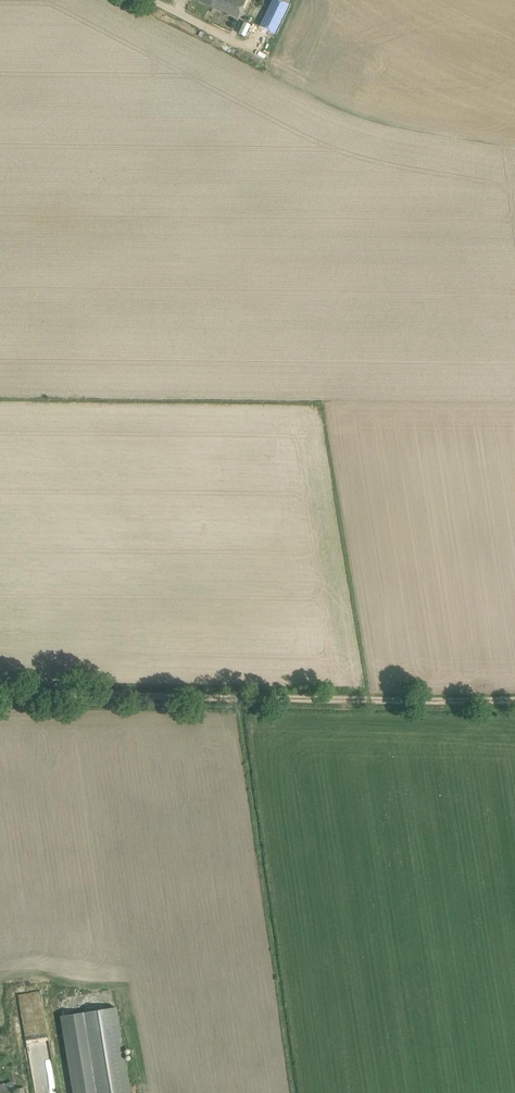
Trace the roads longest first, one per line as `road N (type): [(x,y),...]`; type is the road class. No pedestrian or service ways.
road 1 (track): [(514,703),(0,695)]

